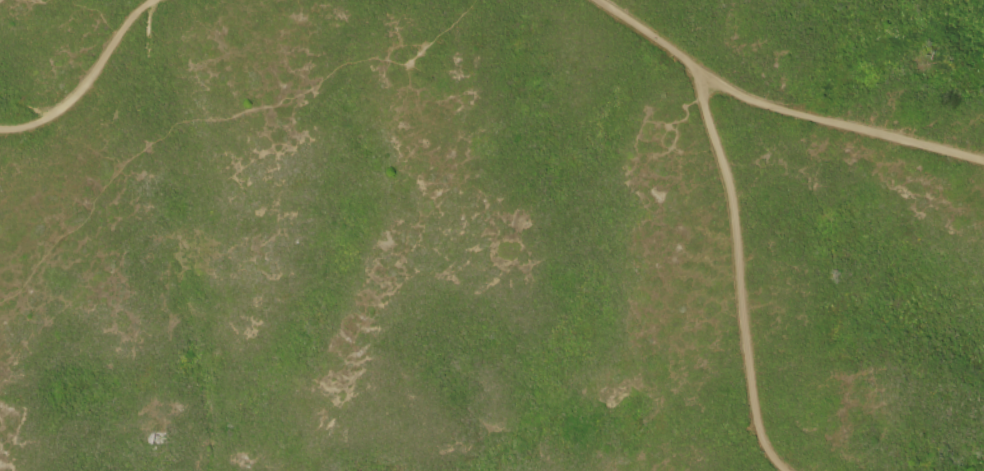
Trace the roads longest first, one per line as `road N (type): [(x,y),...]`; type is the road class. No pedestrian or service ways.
road 1 (track): [(784,470),(759,436),(751,402),(731,204),(695,67)]
road 2 (track): [(695,67),(771,110),(983,167)]
road 3 (track): [(0,132),(51,117),(153,0)]

